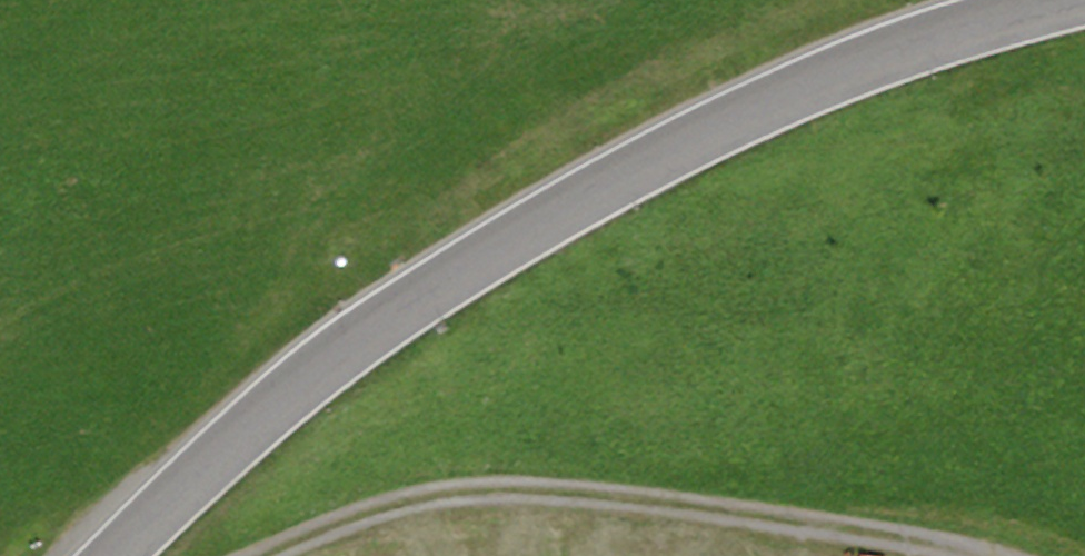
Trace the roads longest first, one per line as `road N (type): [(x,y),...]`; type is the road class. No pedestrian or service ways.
road 1 (tertiary): [(118,555),(308,379),(549,219),(762,108),(892,54),(1074,0)]
road 2 (track): [(272,555),(409,502),(491,491),(582,491),(986,555)]

